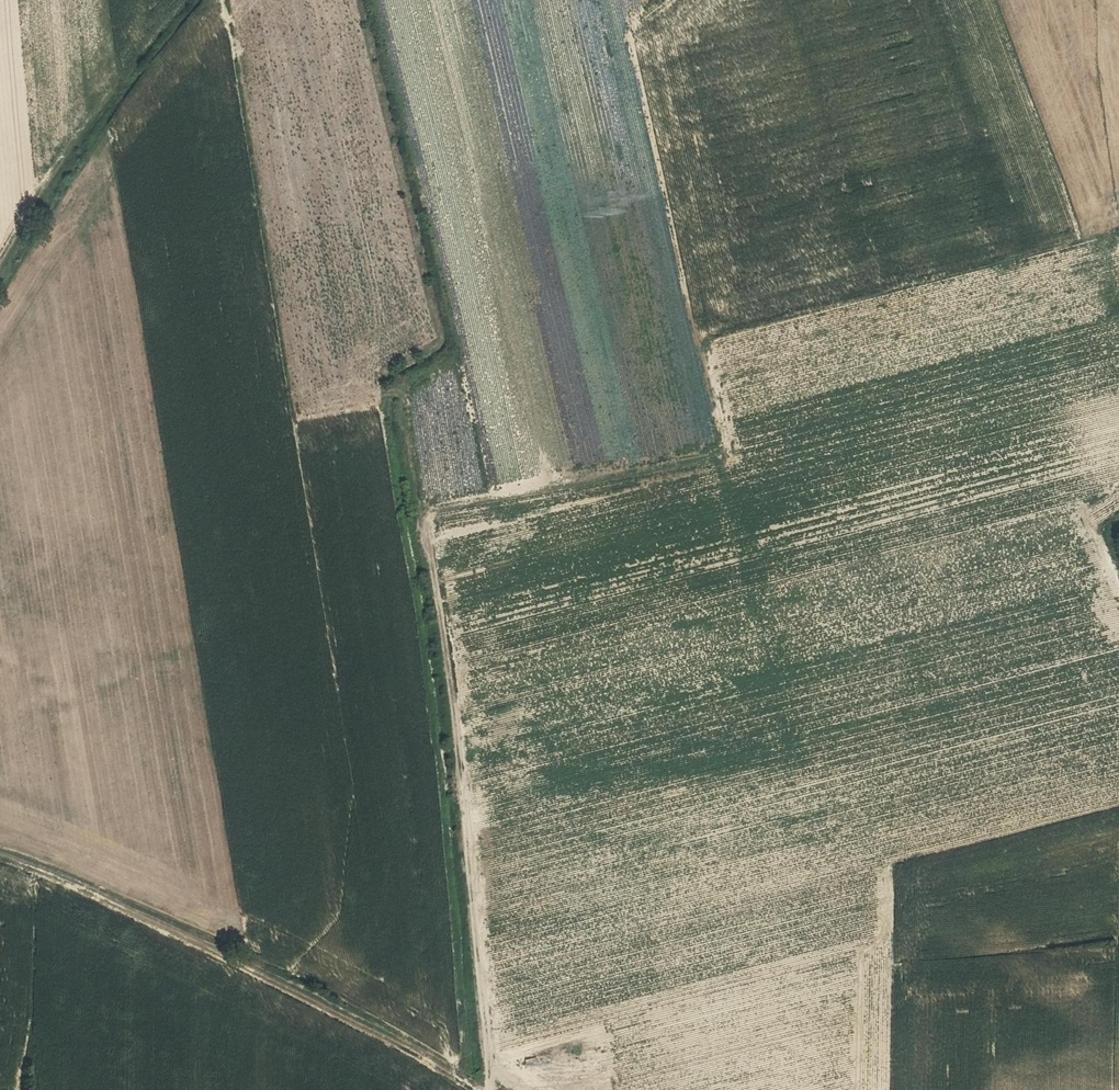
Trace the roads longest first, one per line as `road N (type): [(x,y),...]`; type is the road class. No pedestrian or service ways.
road 1 (track): [(0,864),(122,912),(462,1089)]

